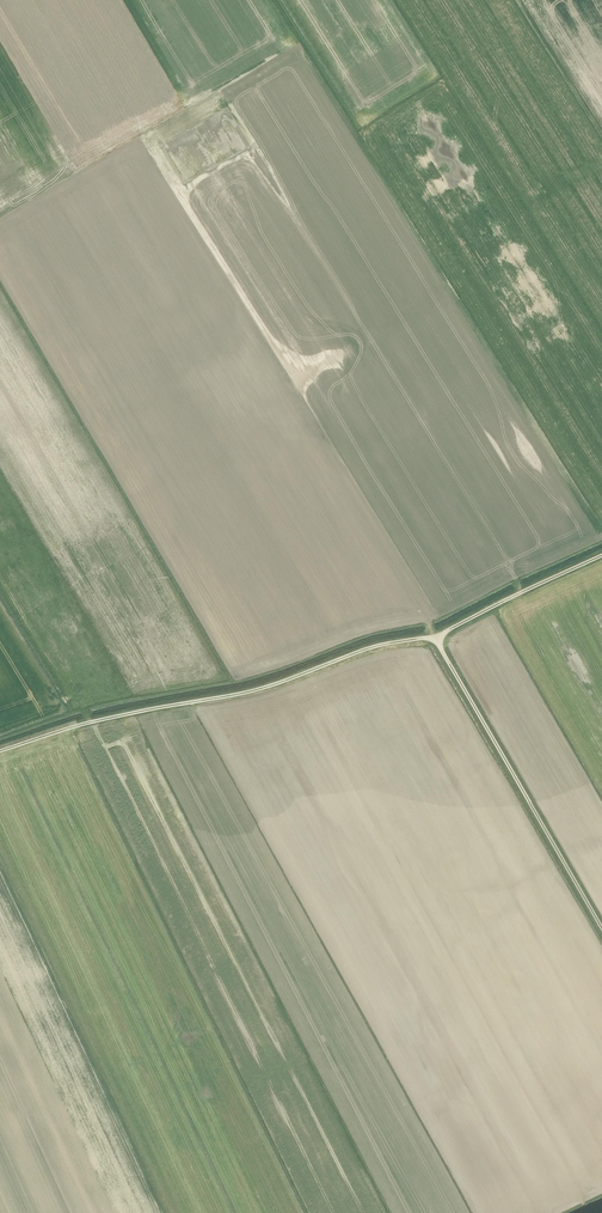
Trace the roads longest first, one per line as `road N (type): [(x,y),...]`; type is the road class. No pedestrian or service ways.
road 1 (track): [(601,927),(434,634),(601,554)]
road 2 (track): [(434,634),(0,750)]

